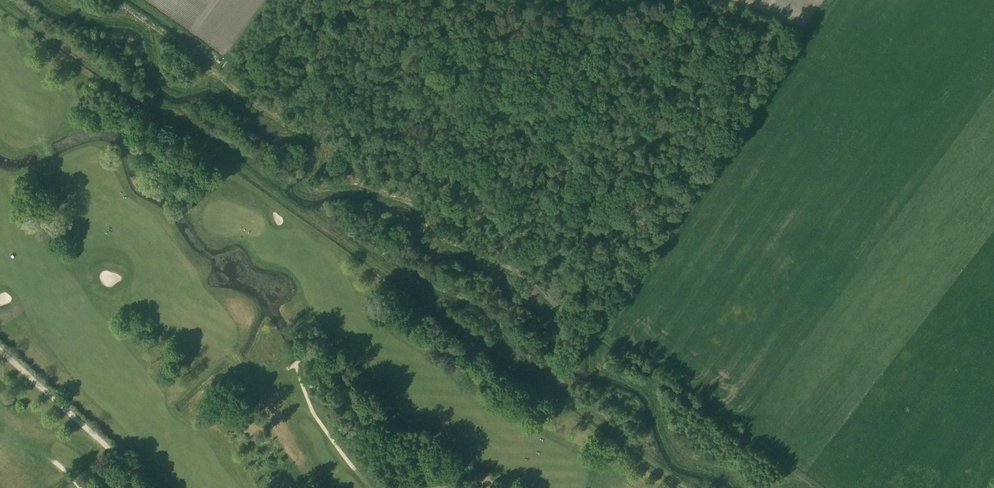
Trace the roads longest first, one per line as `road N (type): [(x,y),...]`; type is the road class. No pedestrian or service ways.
road 1 (track): [(120,0),(343,154),(360,177),(418,209),(444,238),(512,268),(814,487)]
road 2 (track): [(686,487),(0,2)]
road 3 (track): [(143,487),(0,348)]

